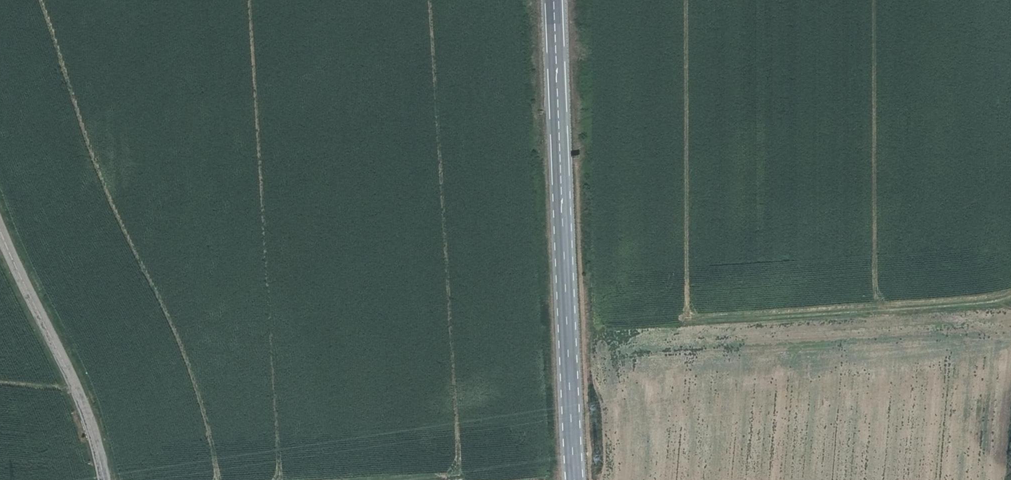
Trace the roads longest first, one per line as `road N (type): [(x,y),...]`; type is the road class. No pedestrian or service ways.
road 1 (secondary): [(555,0),(578,479)]
road 2 (tertiary): [(104,479),(75,389),(0,232)]

